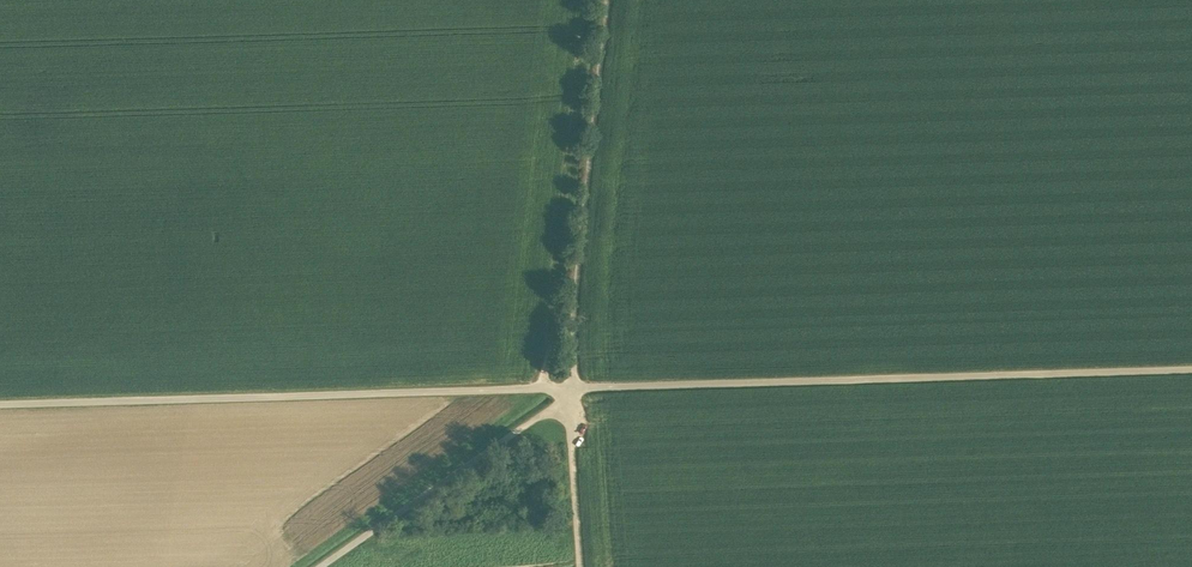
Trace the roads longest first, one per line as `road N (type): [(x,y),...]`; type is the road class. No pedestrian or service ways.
road 1 (track): [(582,566),(573,387),(1191,379)]
road 2 (track): [(606,0),(573,387),(325,566)]
road 3 (track): [(573,387),(0,401)]
road 4 (track): [(584,0),(544,387)]

